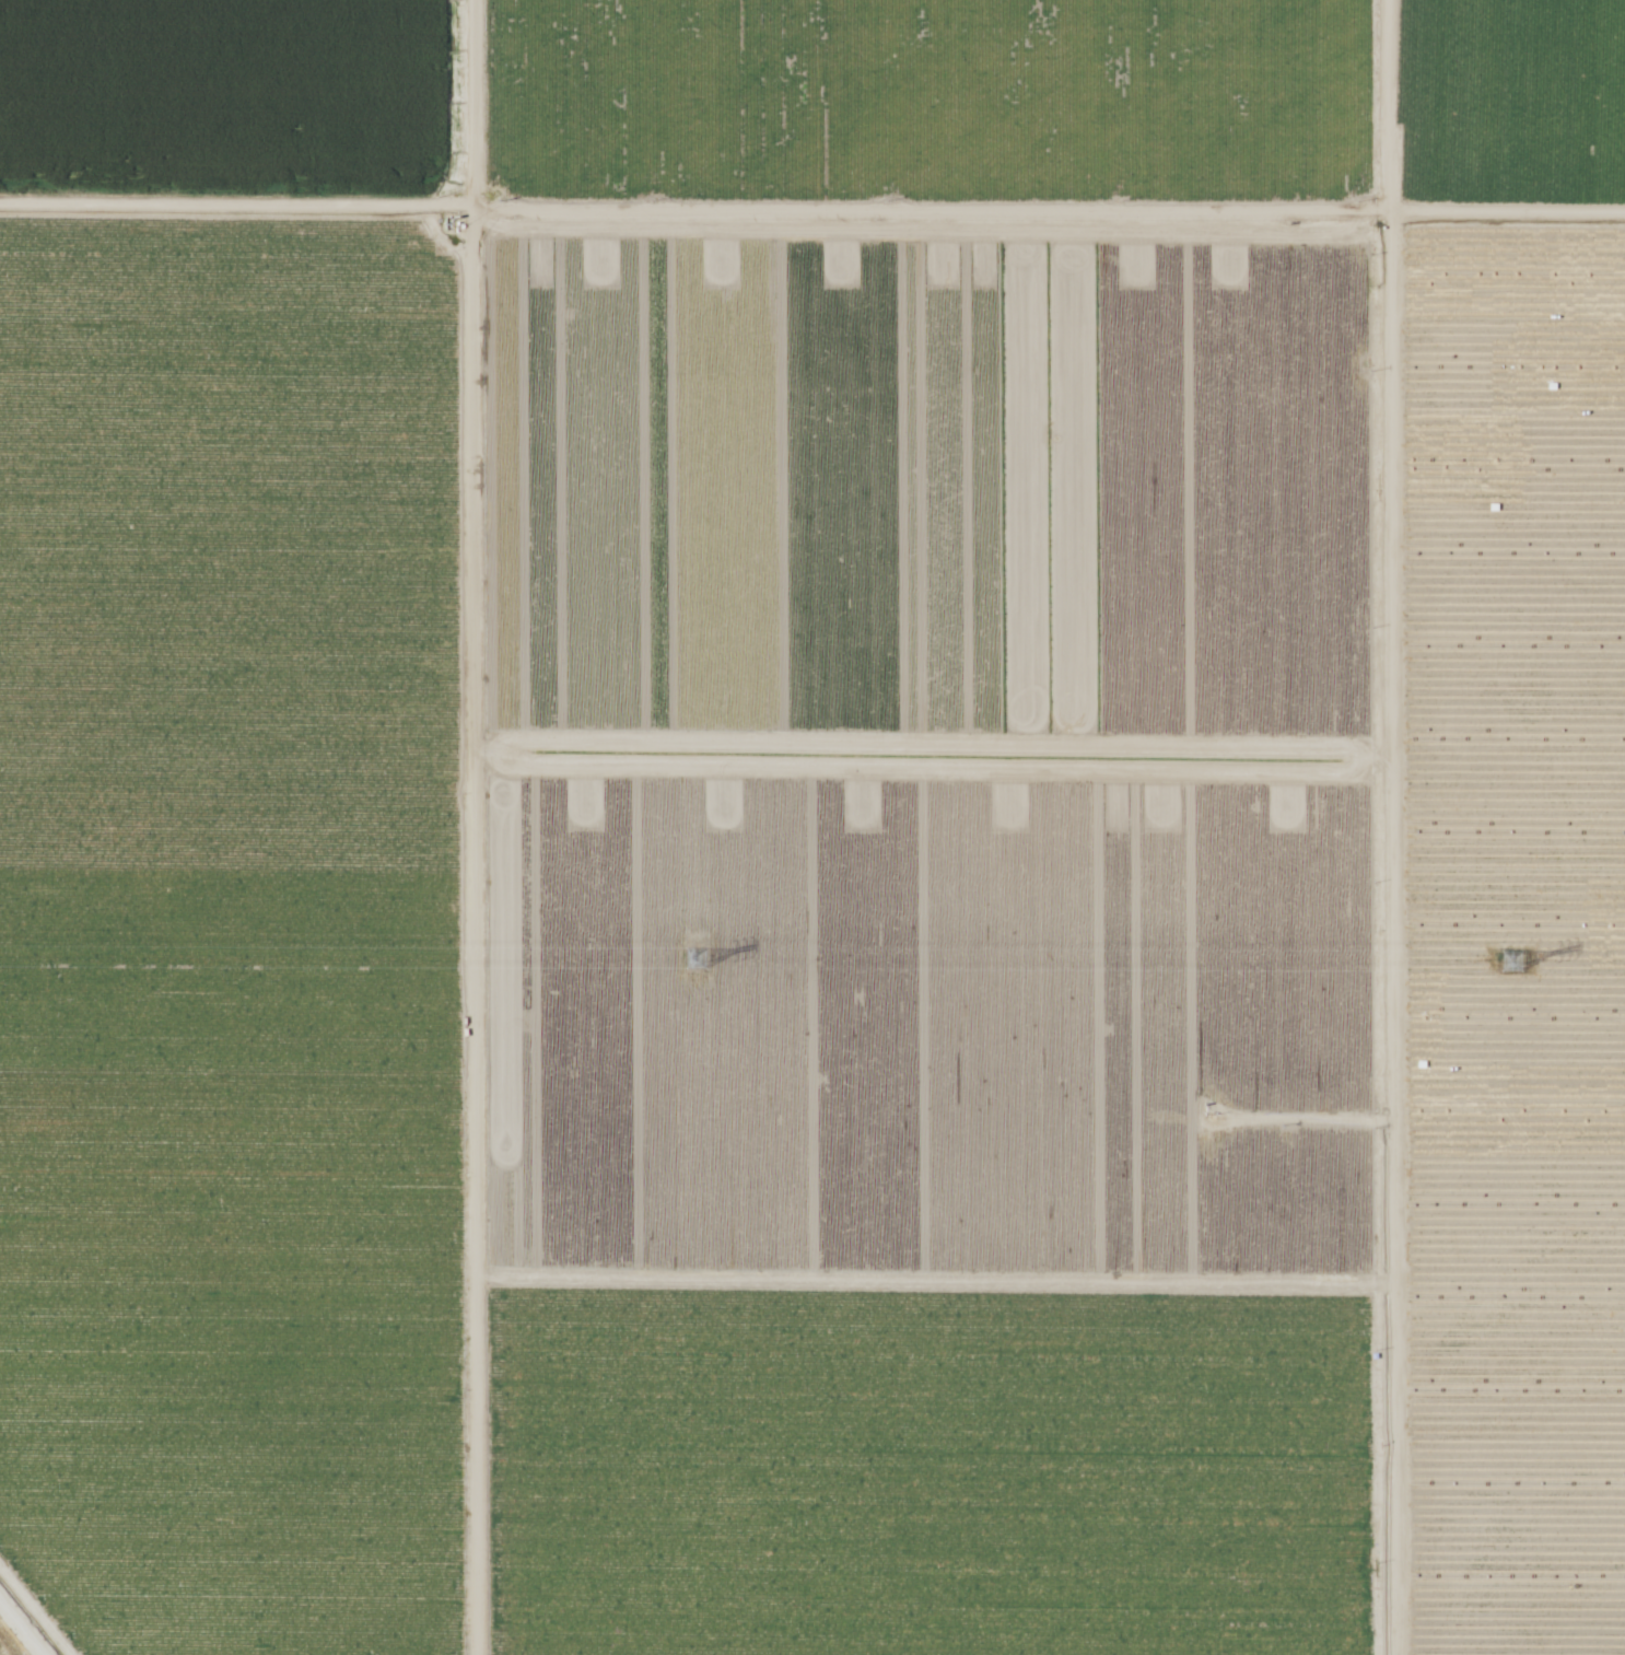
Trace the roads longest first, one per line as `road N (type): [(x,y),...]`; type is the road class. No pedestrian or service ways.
road 1 (track): [(1386,1654),(1389,0)]

